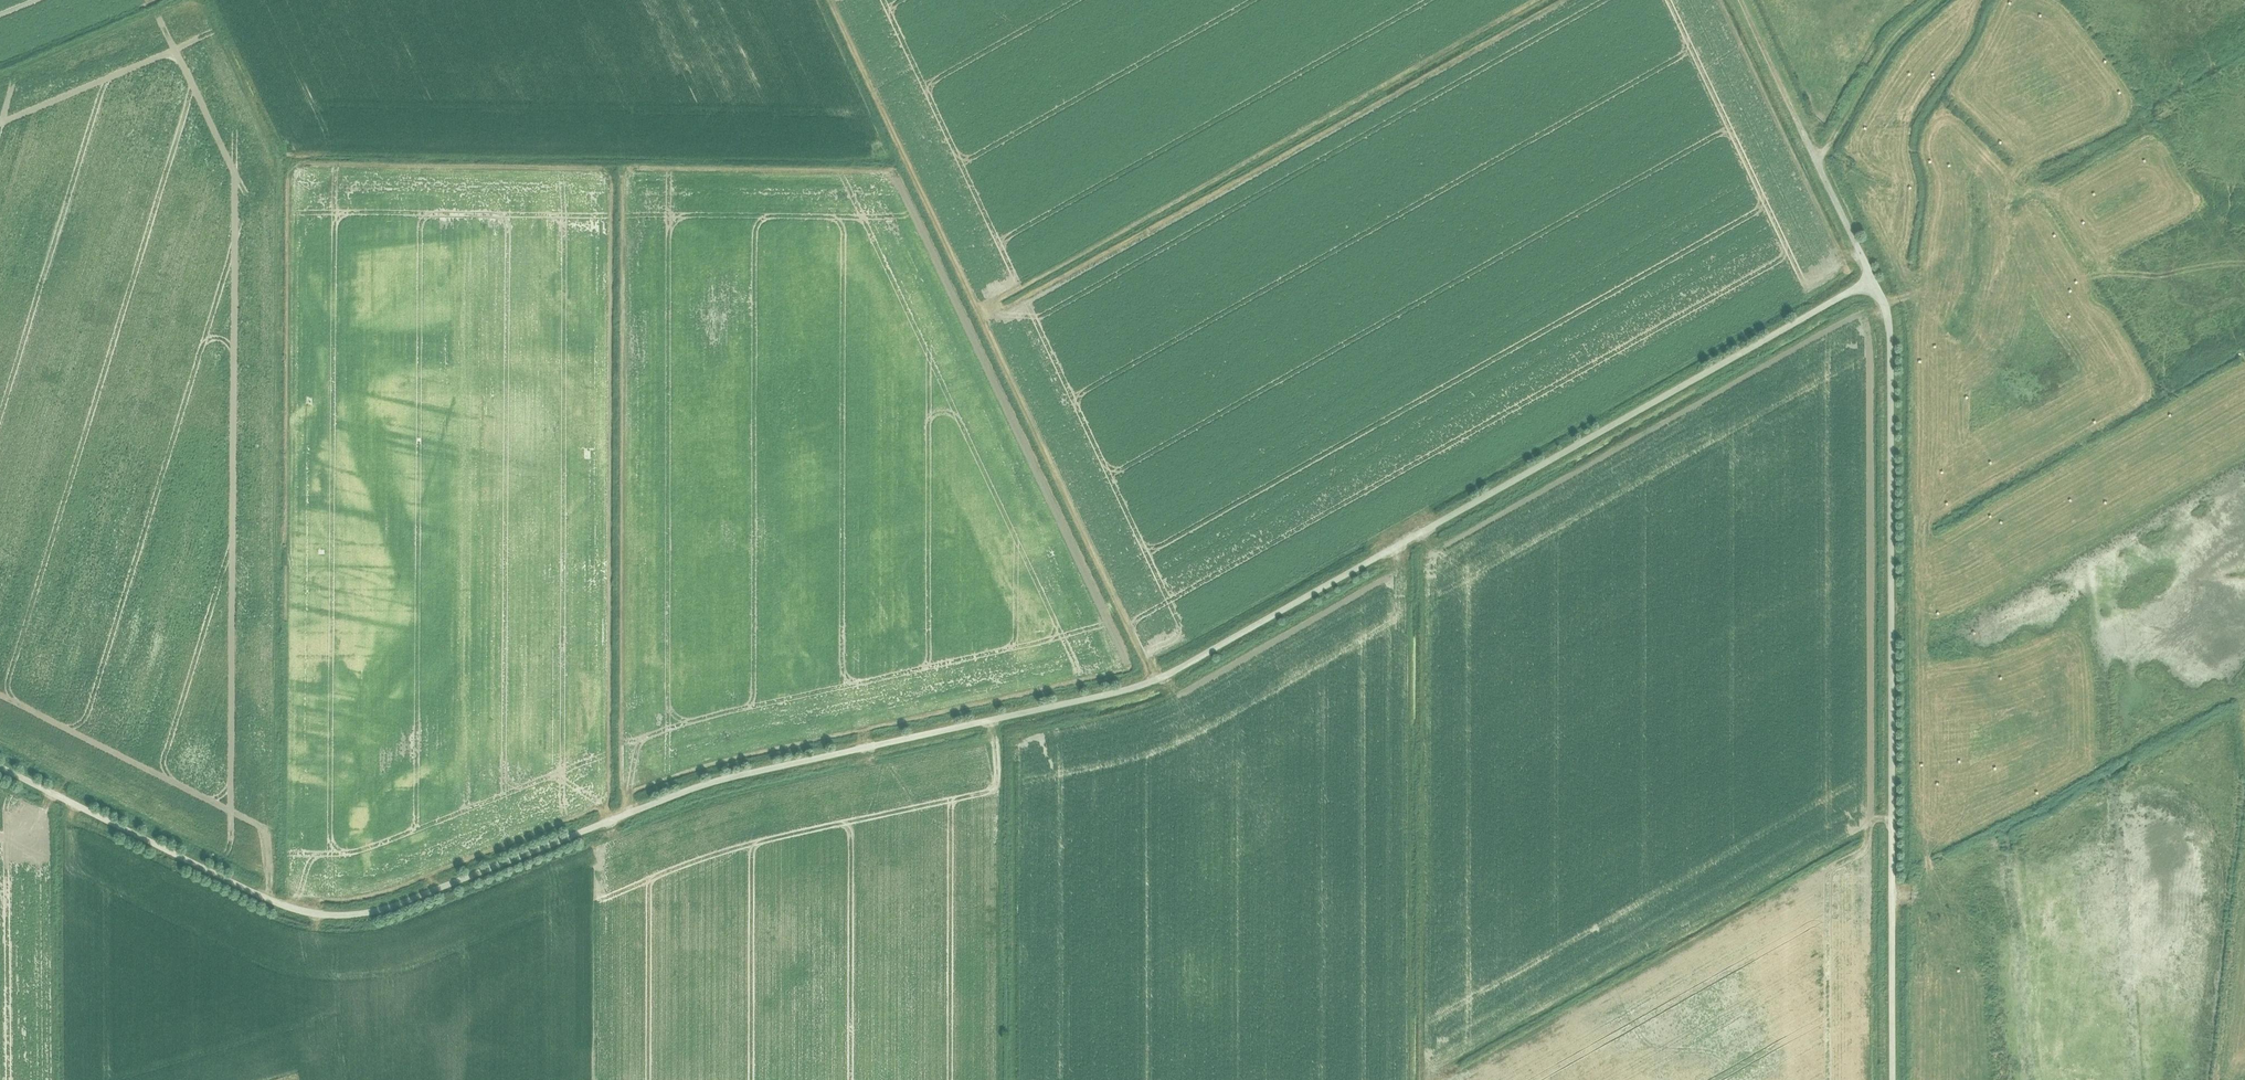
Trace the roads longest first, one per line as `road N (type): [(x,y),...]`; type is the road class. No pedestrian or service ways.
road 1 (unclassified): [(0,767),(273,901),(339,916),(389,909),(701,785),(1146,683),(1874,284)]
road 2 (unclassified): [(1893,1079),(1890,343),(1874,284)]
road 3 (unclassified): [(1874,284),(1741,0)]

